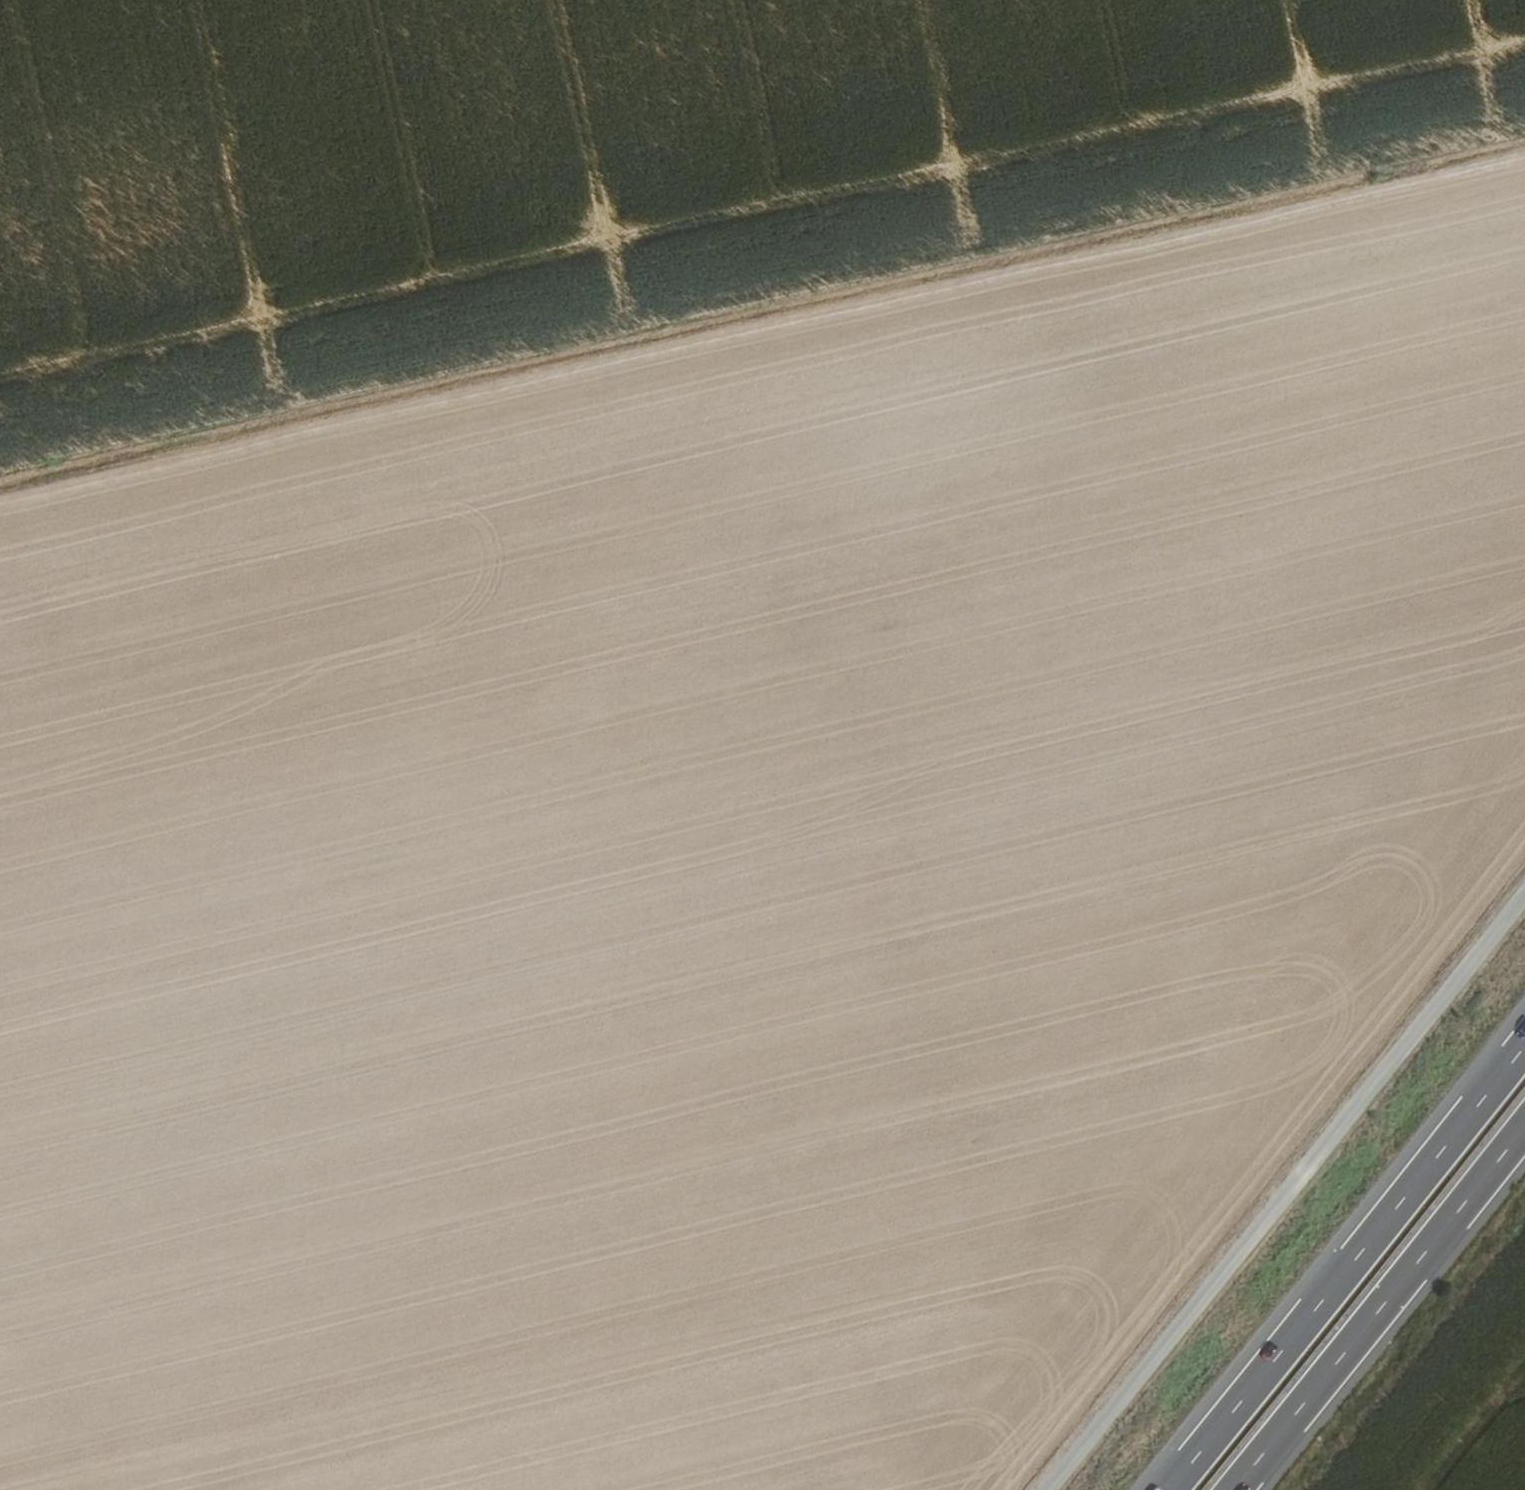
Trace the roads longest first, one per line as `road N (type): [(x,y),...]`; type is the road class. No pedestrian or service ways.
road 1 (track): [(1032,1489),(1524,874)]
road 2 (trunk): [(1524,1048),(1170,1489)]
road 3 (trunk): [(1234,1489),(1524,1129)]

